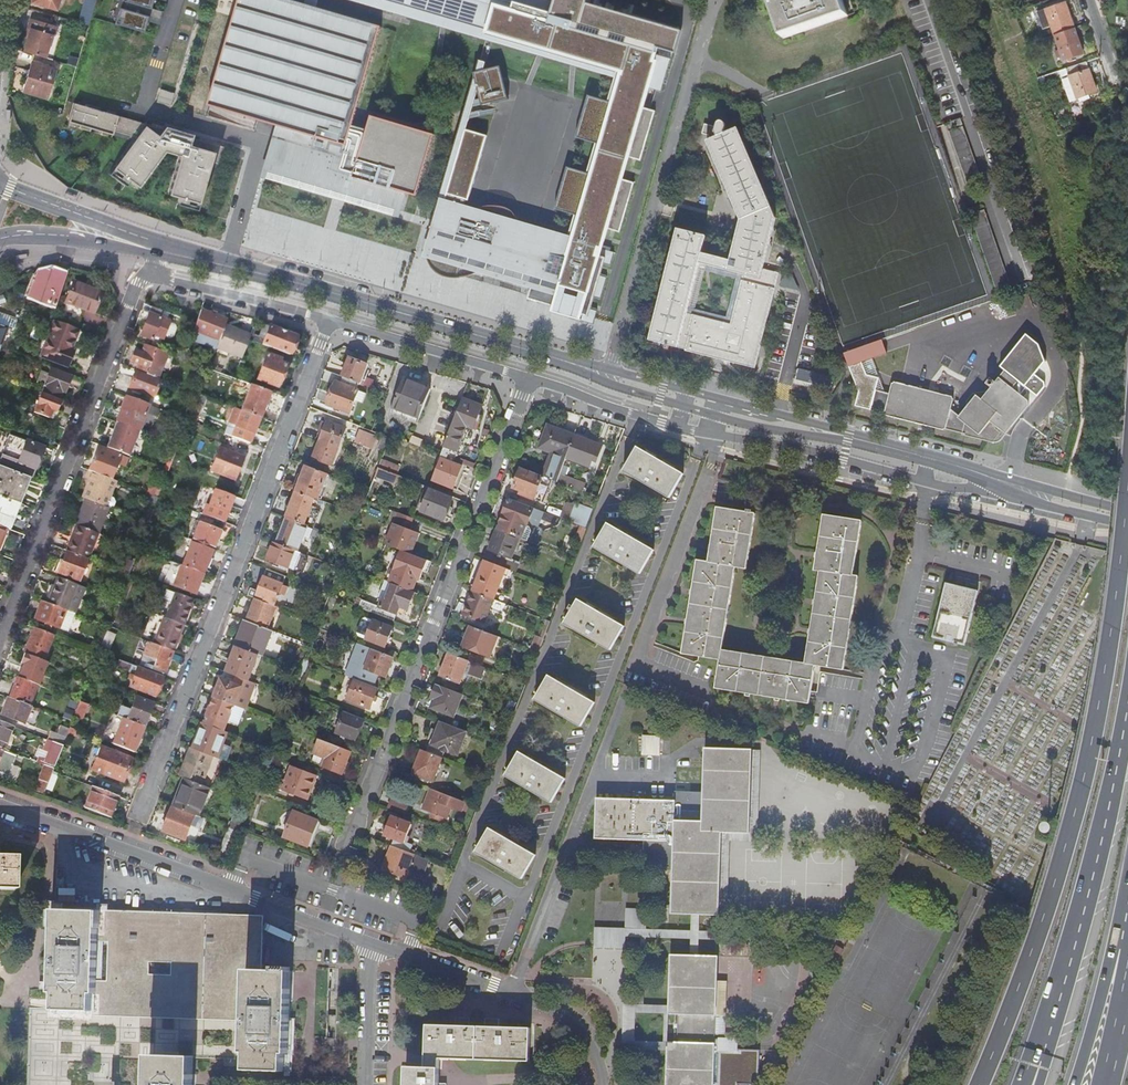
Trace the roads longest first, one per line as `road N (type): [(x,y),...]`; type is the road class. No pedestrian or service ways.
road 1 (secondary): [(213,262),(1008,484)]
road 2 (motorway): [(1127,490),(1080,793),(979,1084)]
road 3 (residential): [(140,810),(331,320)]
road 4 (residential): [(343,852),(530,378)]
road 5 (residential): [(530,378),(661,424),(929,490),(973,494),(1008,484)]
road 6 (residential): [(0,649),(138,282),(151,275)]
road 7 (residential): [(604,1084),(589,1046),(533,1002),(310,923)]
road 8 (residential): [(310,923),(0,809)]
road 9 (motorway): [(1127,704),(1068,956)]
road 10 (secondary): [(213,262),(0,183)]
road 11 (residential): [(331,320),(530,378)]
road 12 (residential): [(151,275),(331,320)]
road 13 (motorway): [(1127,913),(1074,1084)]
road 14 (secondary): [(0,238),(61,236),(151,253)]
road 15 (unclassified): [(310,923),(308,1070)]
road 16 (motorway): [(1068,956),(1021,1084)]
road 17 (motorway): [(1068,956),(1037,1084)]
road 18 (secondary): [(1008,484),(1127,525)]
road 19 (secondary): [(1127,511),(1008,484)]

